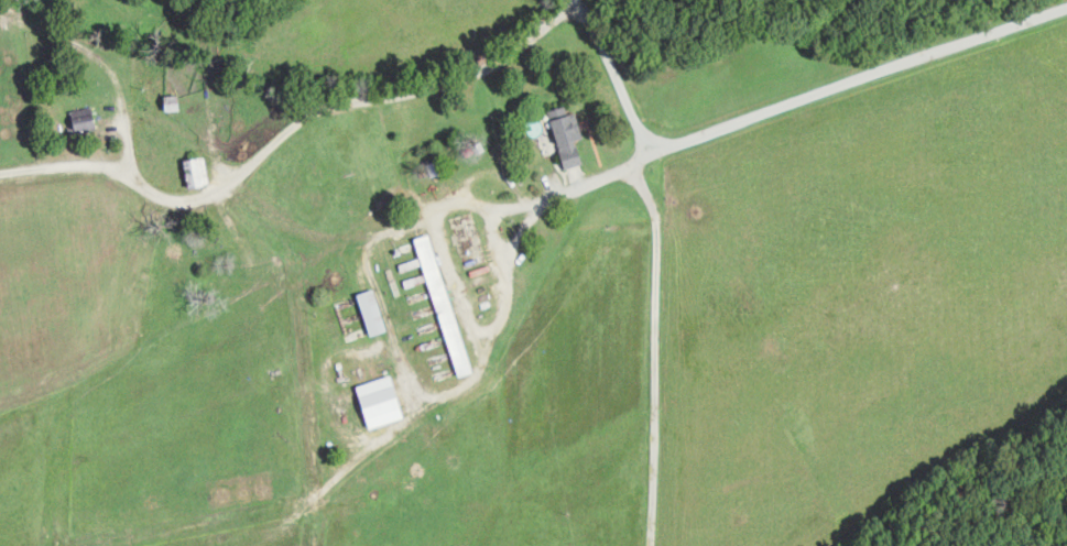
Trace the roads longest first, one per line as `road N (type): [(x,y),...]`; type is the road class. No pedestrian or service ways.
road 1 (residential): [(636,132),(654,155),(1066,8)]
road 2 (residential): [(636,132),(577,0)]

